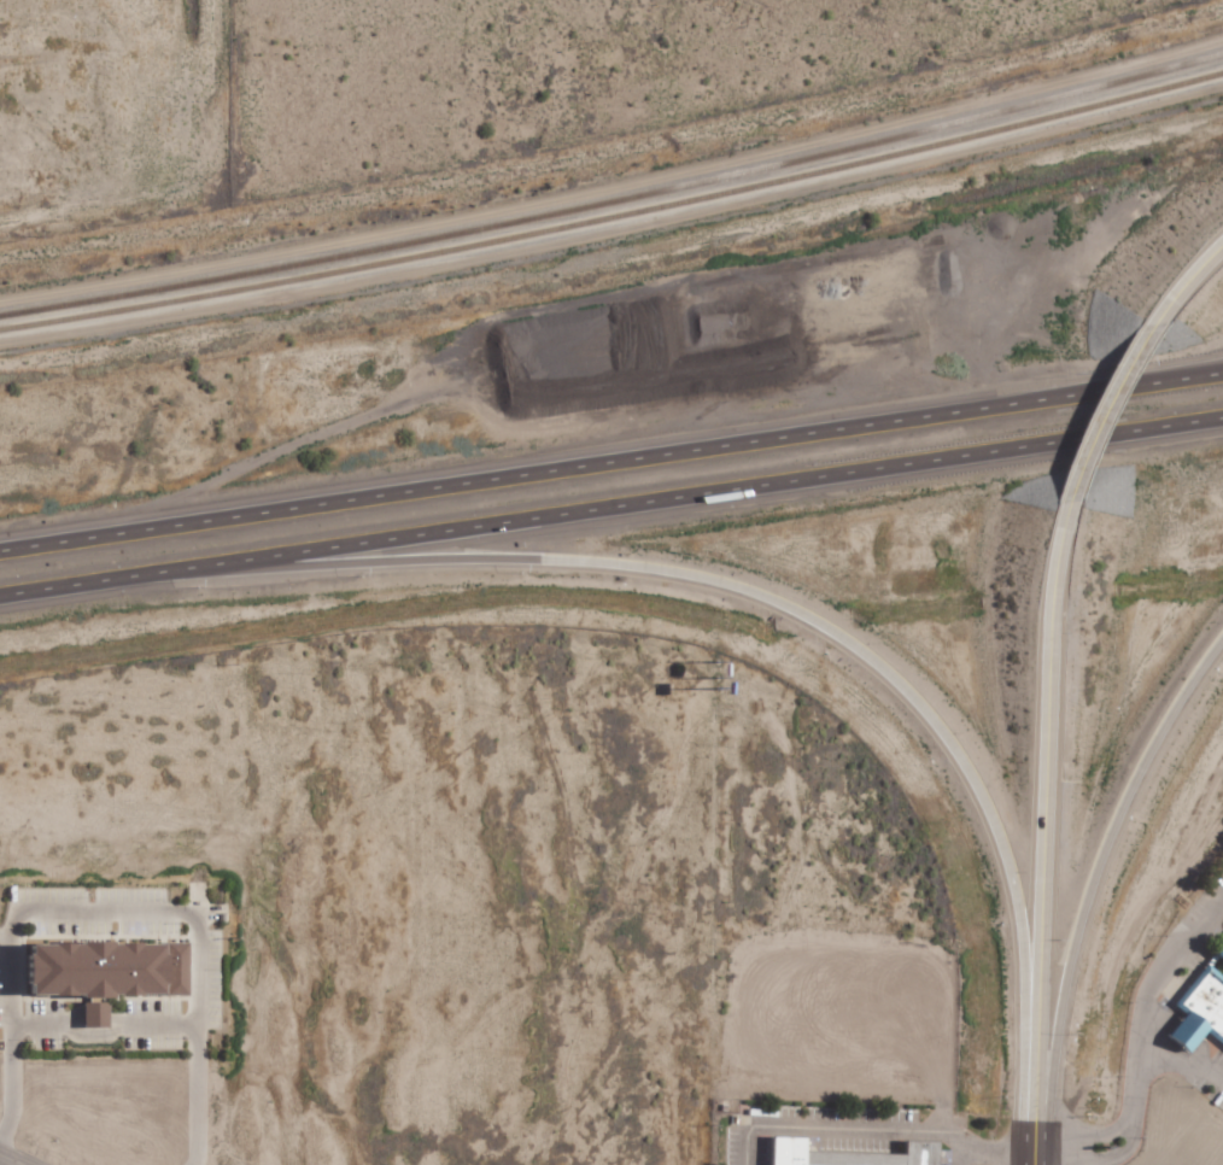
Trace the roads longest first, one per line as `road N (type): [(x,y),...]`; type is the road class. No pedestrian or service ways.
road 1 (motorway): [(115,579),(558,560),(712,579),(836,632),(928,712),(987,807),(1018,917),(1032,1124)]
road 2 (track): [(1222,103),(499,262),(0,350)]
road 3 (motorway): [(1222,368),(0,551)]
road 4 (motorway): [(0,596),(1222,417)]
road 5 (motorway): [(1073,500),(1053,615),(1032,1124)]
road 6 (motorway): [(1032,1124),(1076,920),(1112,820),(1178,696),(1222,636)]
road 7 (motorway): [(1184,288),(1114,394),(1073,500)]

